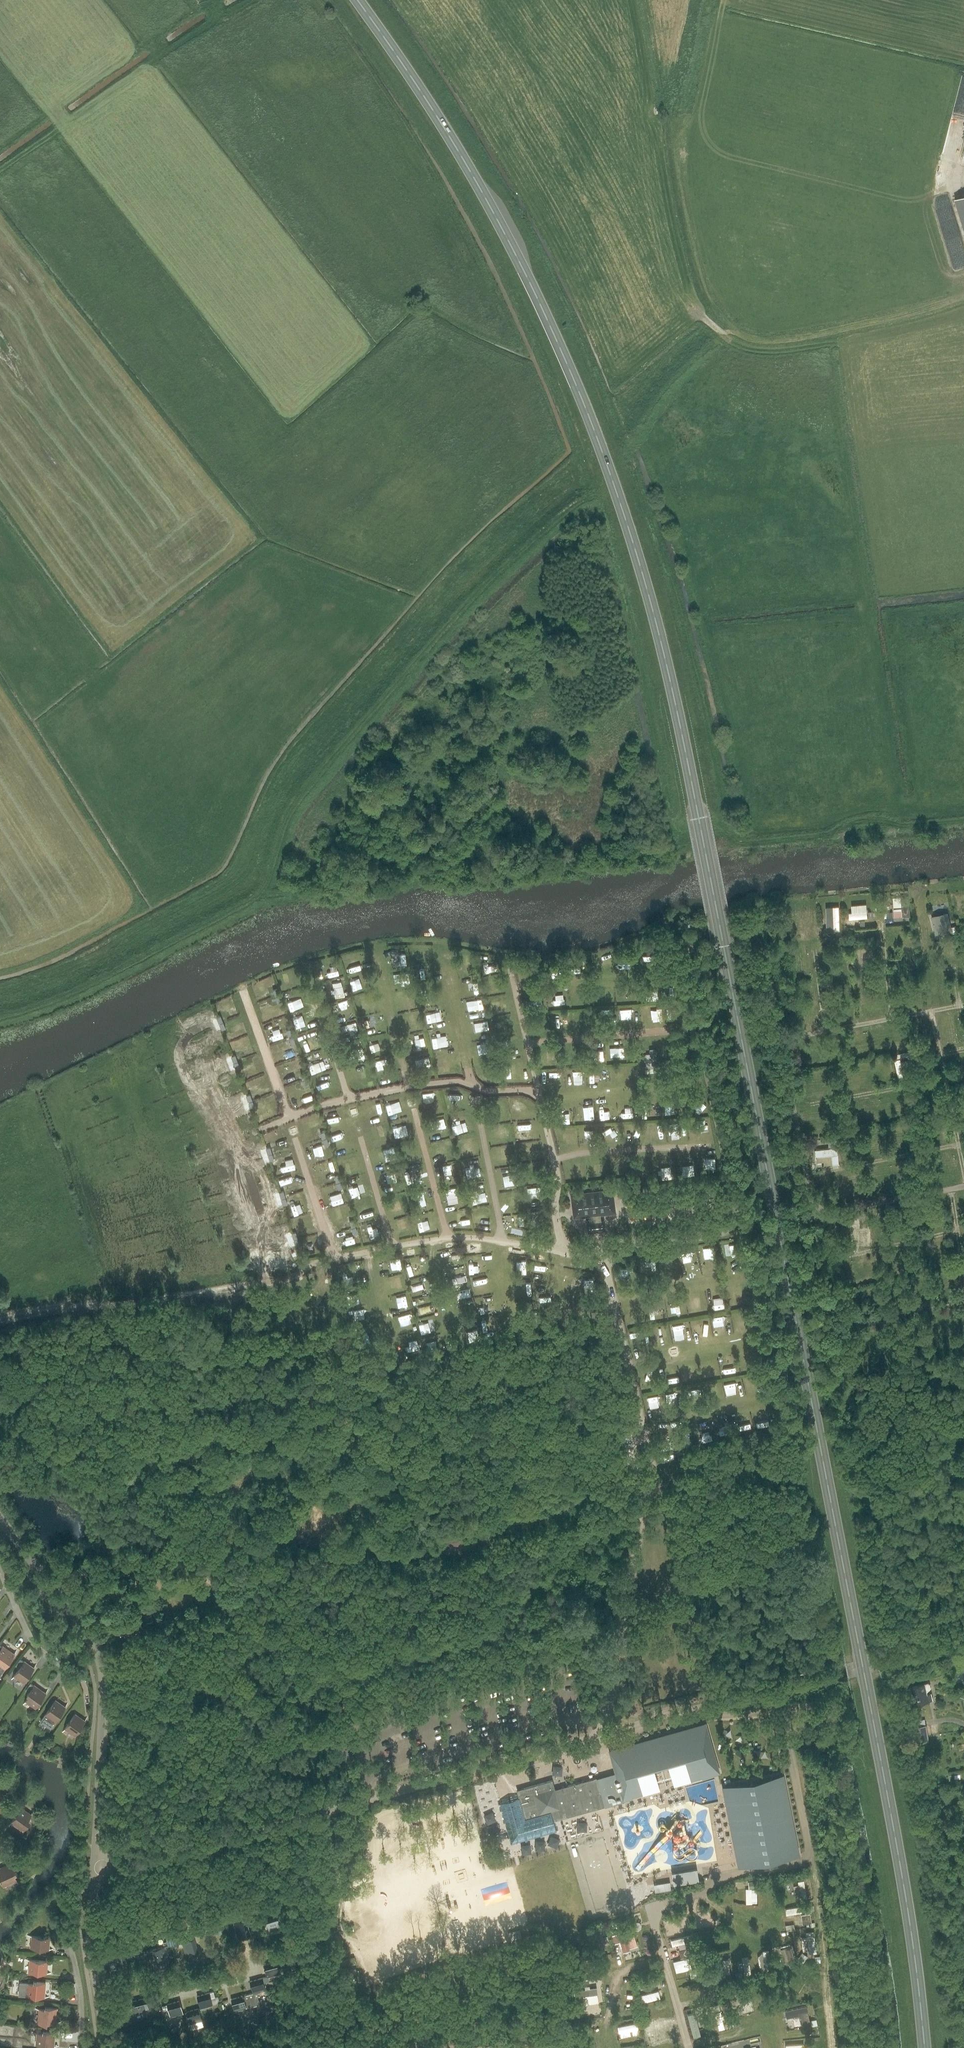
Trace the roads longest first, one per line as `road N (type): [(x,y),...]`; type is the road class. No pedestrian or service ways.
road 1 (trunk): [(923,2047),(859,1641),(703,856),(637,575),(596,449),(523,271),(421,97),(351,0)]
road 2 (unclassified): [(95,1867),(146,1865),(598,1735),(602,1717)]
road 3 (unclassified): [(95,1867),(103,1670),(88,1636),(0,1520)]
road 4 (unclassified): [(108,2047),(90,1924),(95,1867)]

